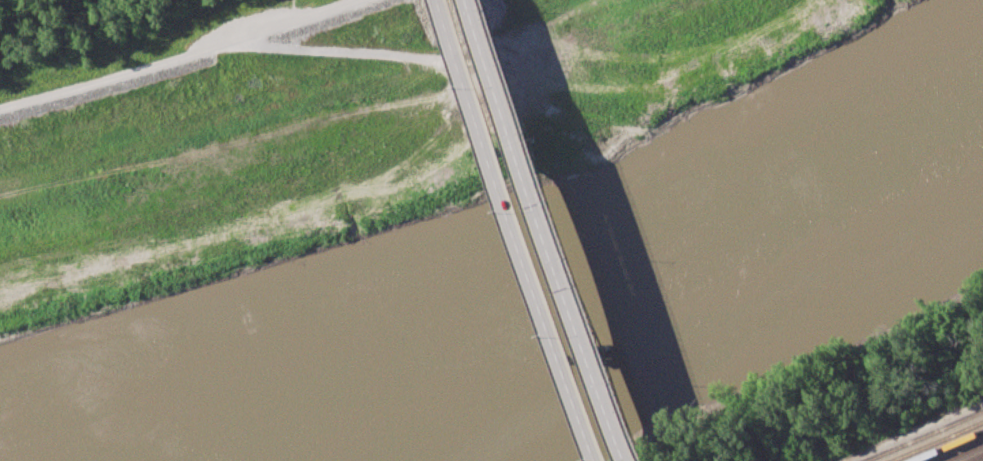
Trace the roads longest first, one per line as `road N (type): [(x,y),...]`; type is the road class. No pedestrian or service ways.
road 1 (primary): [(446,0),(608,460)]
road 2 (primary): [(636,460),(476,0)]
road 3 (track): [(384,0),(0,117)]

